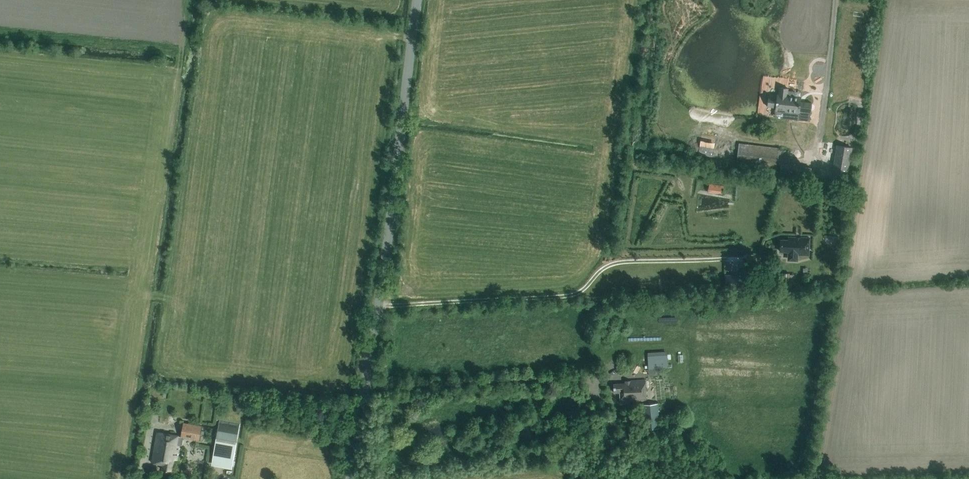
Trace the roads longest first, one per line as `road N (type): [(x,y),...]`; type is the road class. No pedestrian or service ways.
road 1 (unclassified): [(350,478),(417,0)]
road 2 (track): [(378,306),(565,296),(620,261),(769,257)]
road 3 (track): [(365,387),(599,378)]

